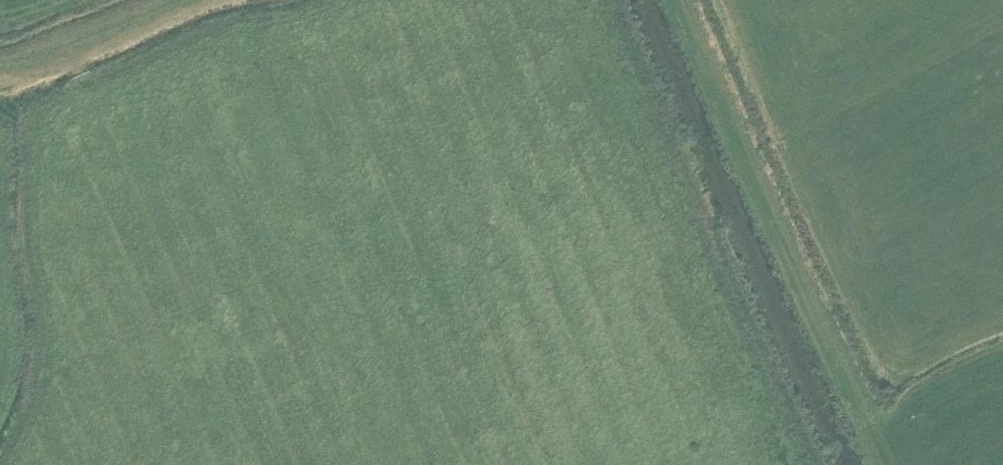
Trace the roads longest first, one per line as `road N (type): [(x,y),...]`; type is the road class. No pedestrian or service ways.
road 1 (track): [(198,0),(0,72)]

